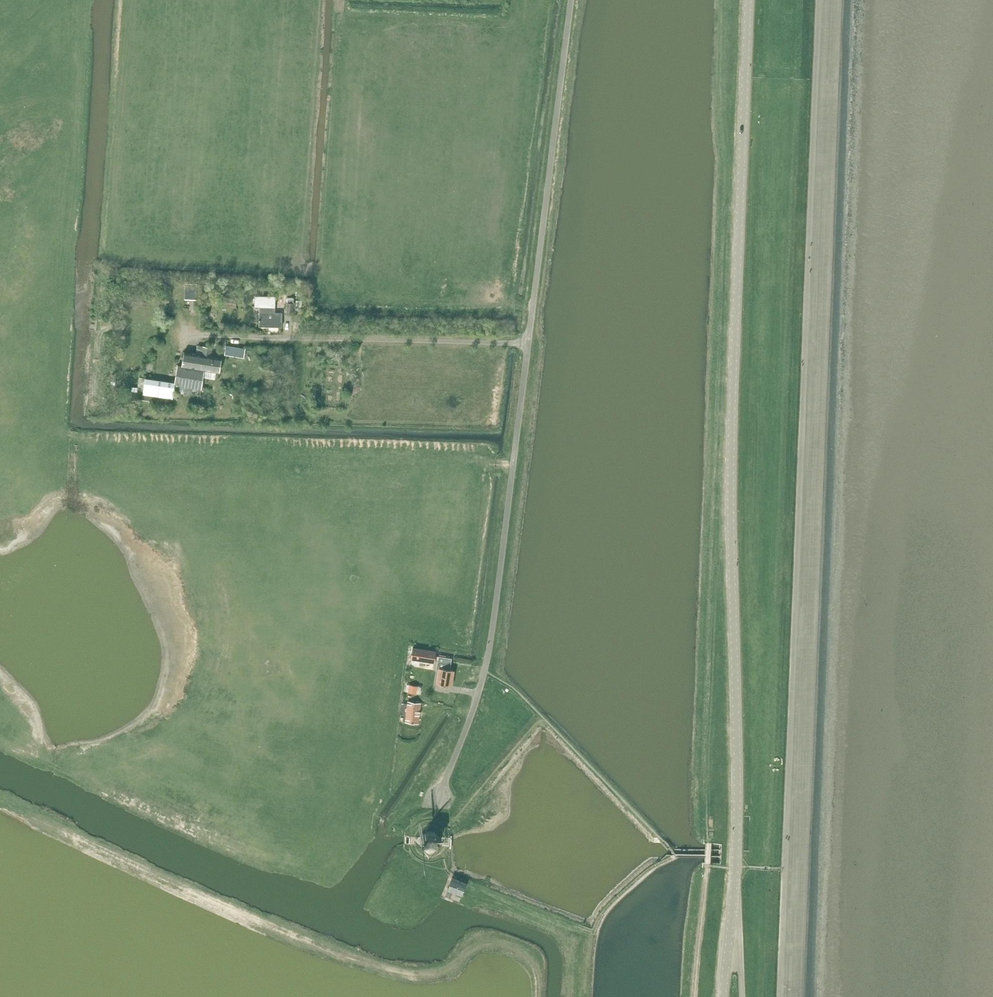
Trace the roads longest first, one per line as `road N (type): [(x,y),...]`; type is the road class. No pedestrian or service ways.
road 1 (tertiary): [(723,996),(738,793),(732,432),(749,0)]
road 2 (unclassified): [(441,803),(485,672),(571,0)]
road 3 (track): [(694,996),(708,867)]

